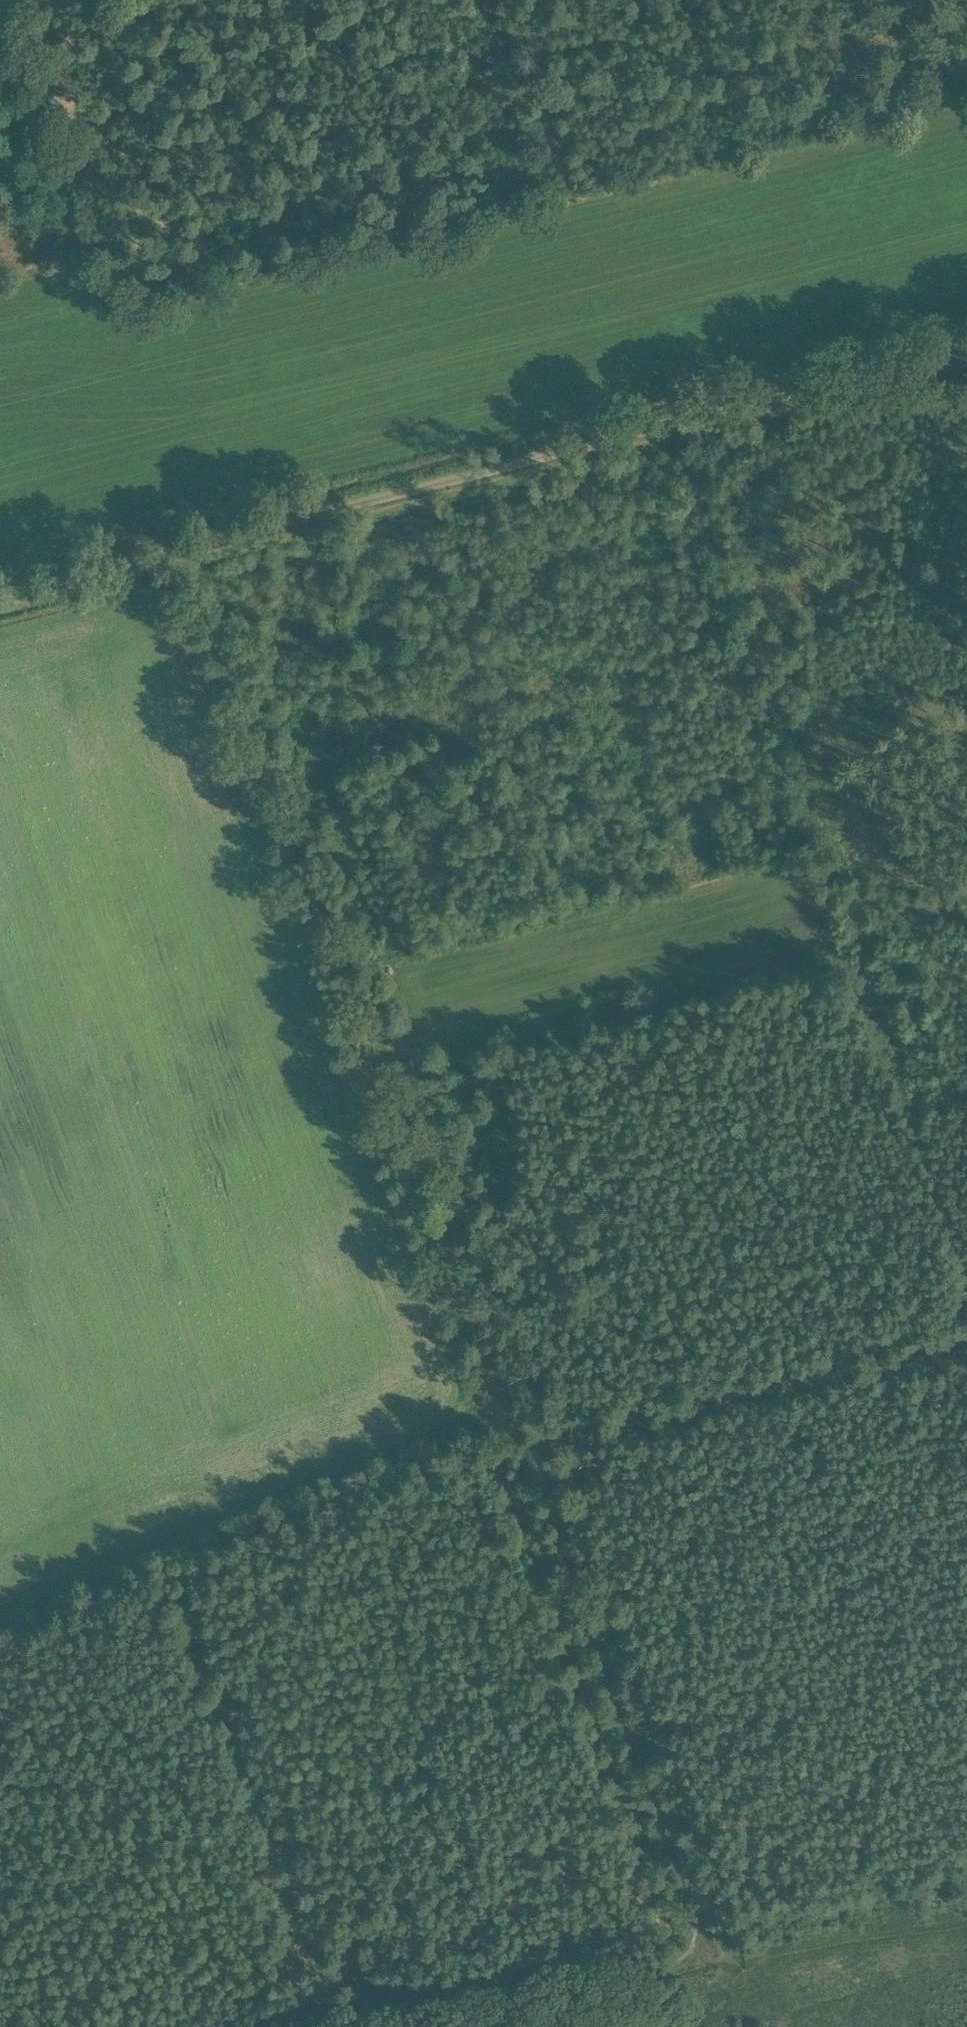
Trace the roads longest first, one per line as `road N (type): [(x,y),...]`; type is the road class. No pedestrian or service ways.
road 1 (track): [(676,1960),(186,541)]
road 2 (track): [(0,586),(966,346)]
road 3 (track): [(391,2026),(676,1960)]

